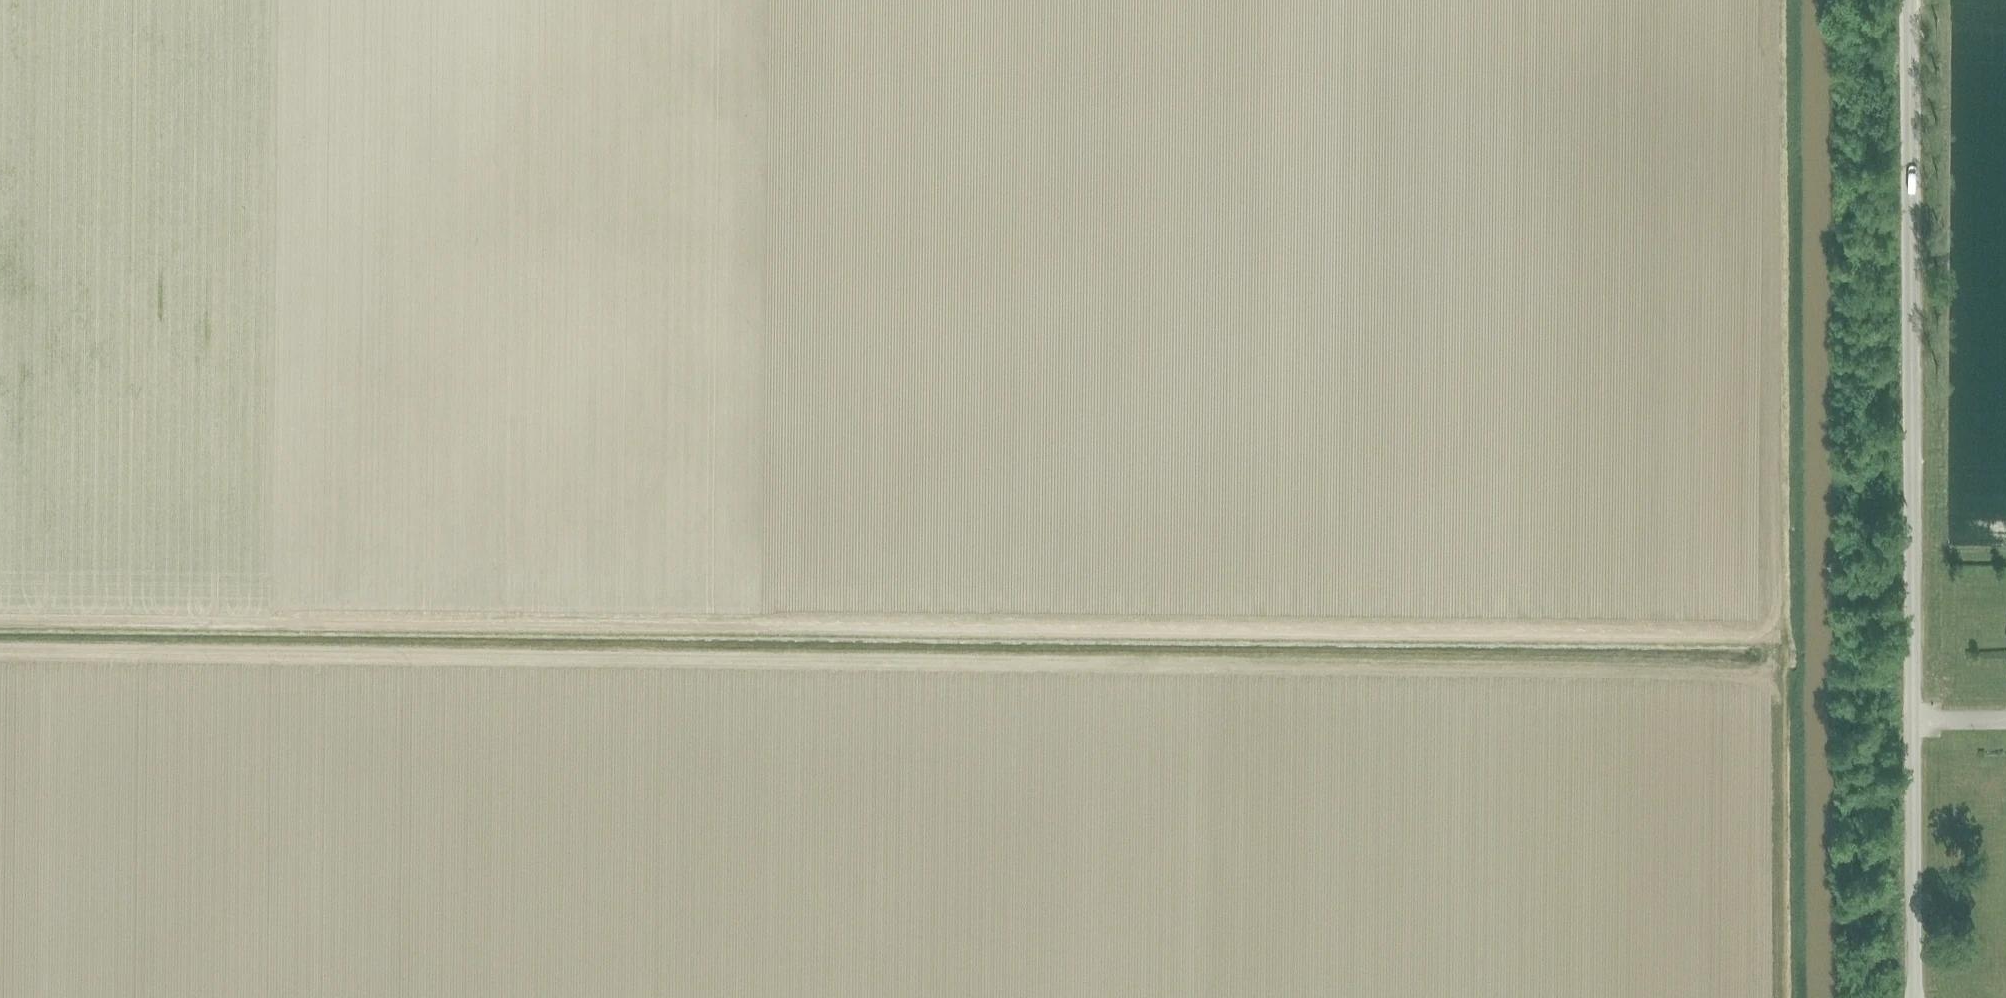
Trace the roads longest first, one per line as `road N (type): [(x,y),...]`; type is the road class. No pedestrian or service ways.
road 1 (unclassified): [(1913,997),(1909,0)]

